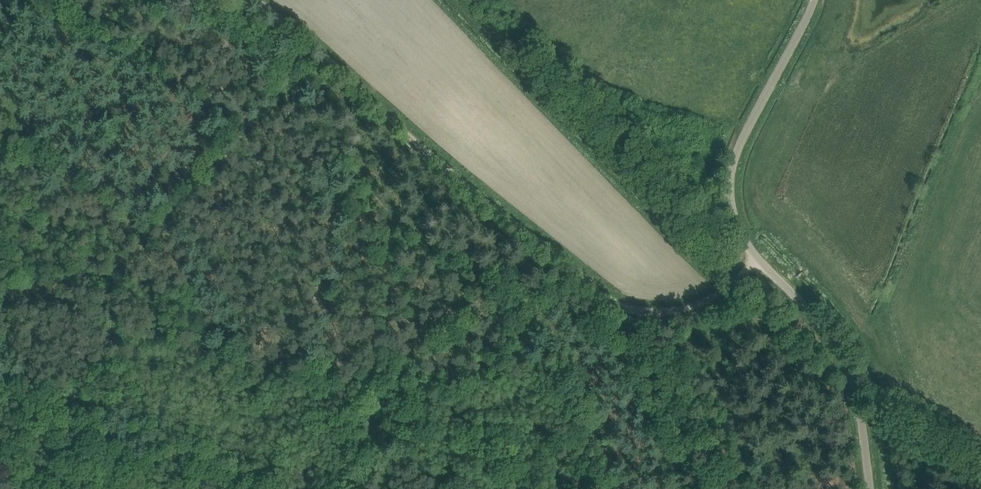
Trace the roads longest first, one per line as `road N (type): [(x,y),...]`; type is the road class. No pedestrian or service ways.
road 1 (track): [(290,95),(337,130),(358,178),(387,211),(539,299),(617,364),(675,488)]
road 2 (unclassified): [(874,488),(857,375),(844,346),(821,311),(744,239),(730,192),(740,147),(817,0)]
road 3 (track): [(762,262),(675,310),(638,311),(613,300),(330,60)]
road 4 (track): [(290,95),(263,96),(142,235),(22,141)]

